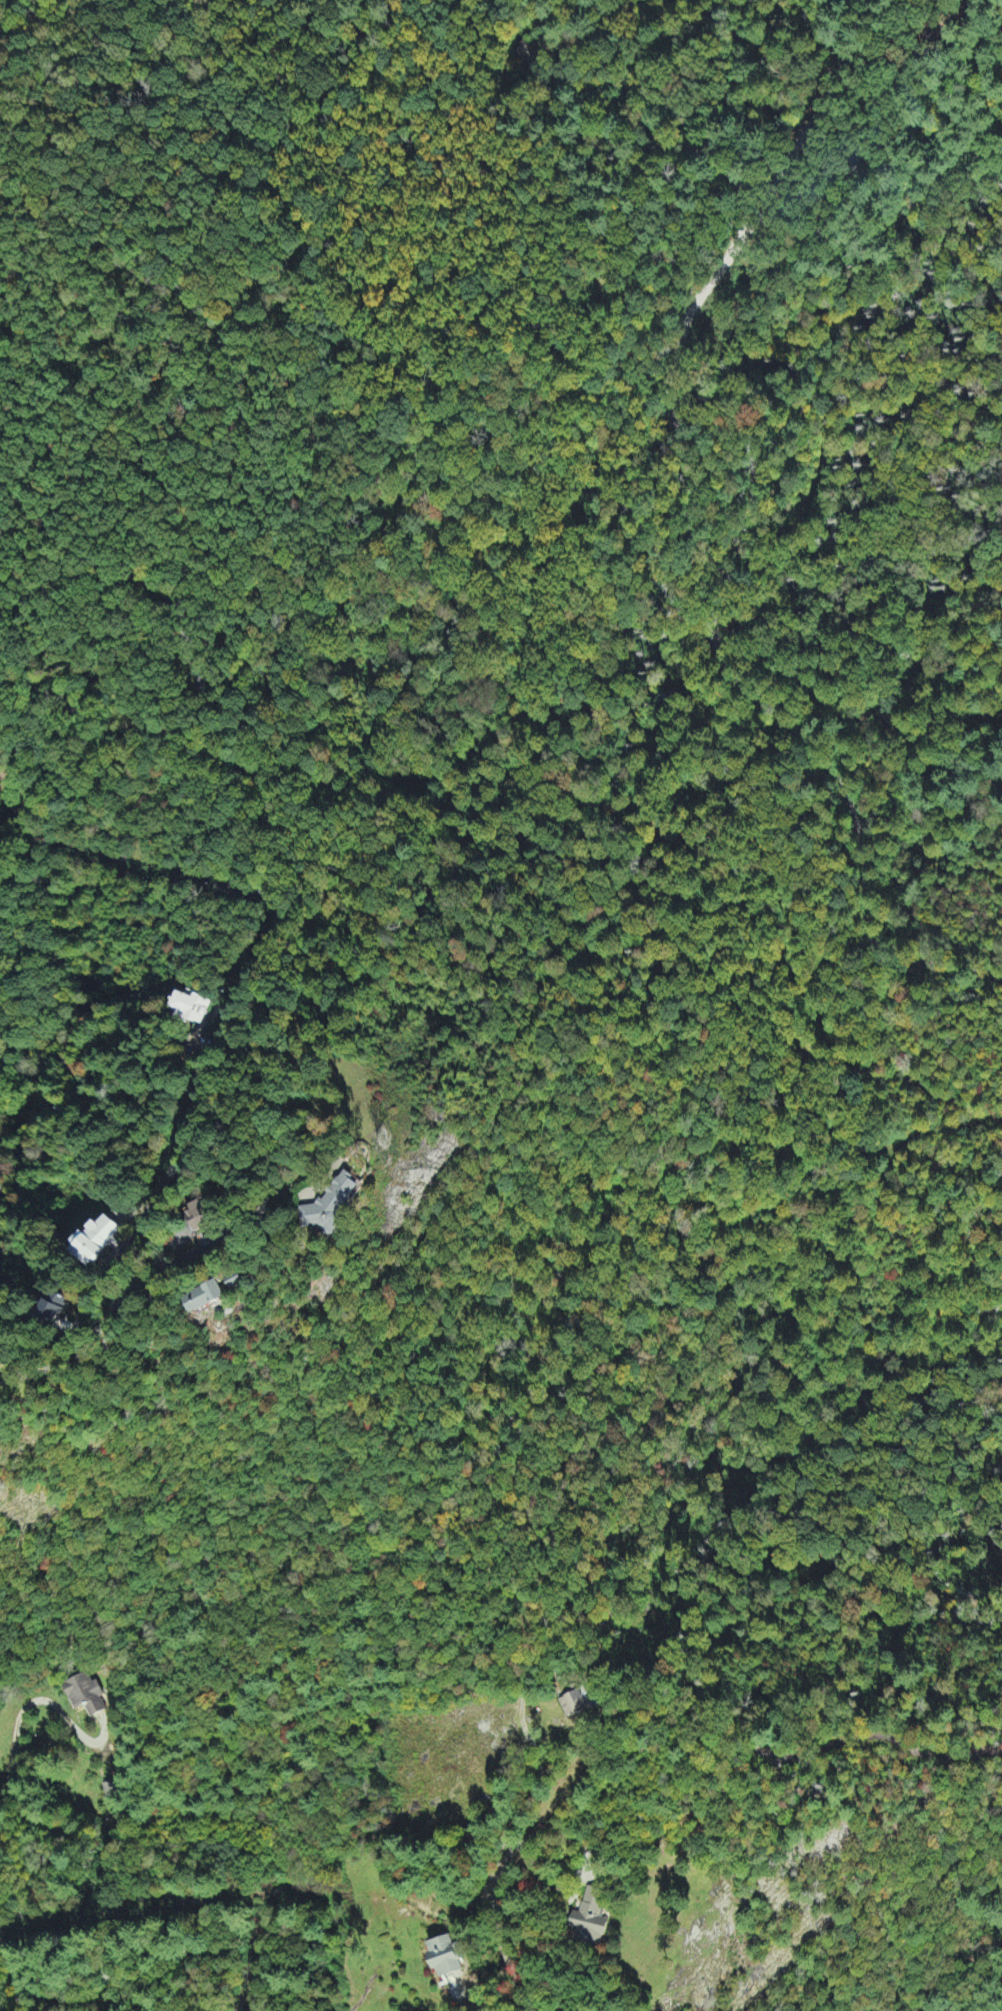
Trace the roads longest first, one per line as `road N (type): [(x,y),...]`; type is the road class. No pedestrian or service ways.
road 1 (residential): [(0,631),(44,597),(137,634),(153,660),(127,738),(220,853),(184,889),(174,931),(194,942),(199,989),(147,1061),(132,1155),(7,1338),(17,1401),(59,1396),(147,1286),(353,1089)]
road 2 (residential): [(736,251),(685,325),(667,418),(682,430),(731,427),(745,435),(755,461),(753,501),(712,635),(770,715),(834,769),(855,809),(877,957),(894,967),(1001,975)]
road 3 (residential): [(608,1684),(622,1774),(682,1773),(730,1788),(680,1846),(676,1887),(633,1989),(592,2010)]
road 4 (residential): [(736,251),(743,197),(729,167),(512,118),(489,99),(425,0)]
road 5 (residential): [(869,0),(843,77),(736,251)]
road 6 (residential): [(1001,1755),(941,1759),(884,1737),(787,1757),(755,1749)]
road 7 (residential): [(0,1809),(32,1871),(31,1950),(87,2010)]
road 8 (residential): [(0,893),(44,800),(44,769),(0,735)]
road 9 (residential): [(843,77),(713,0)]

